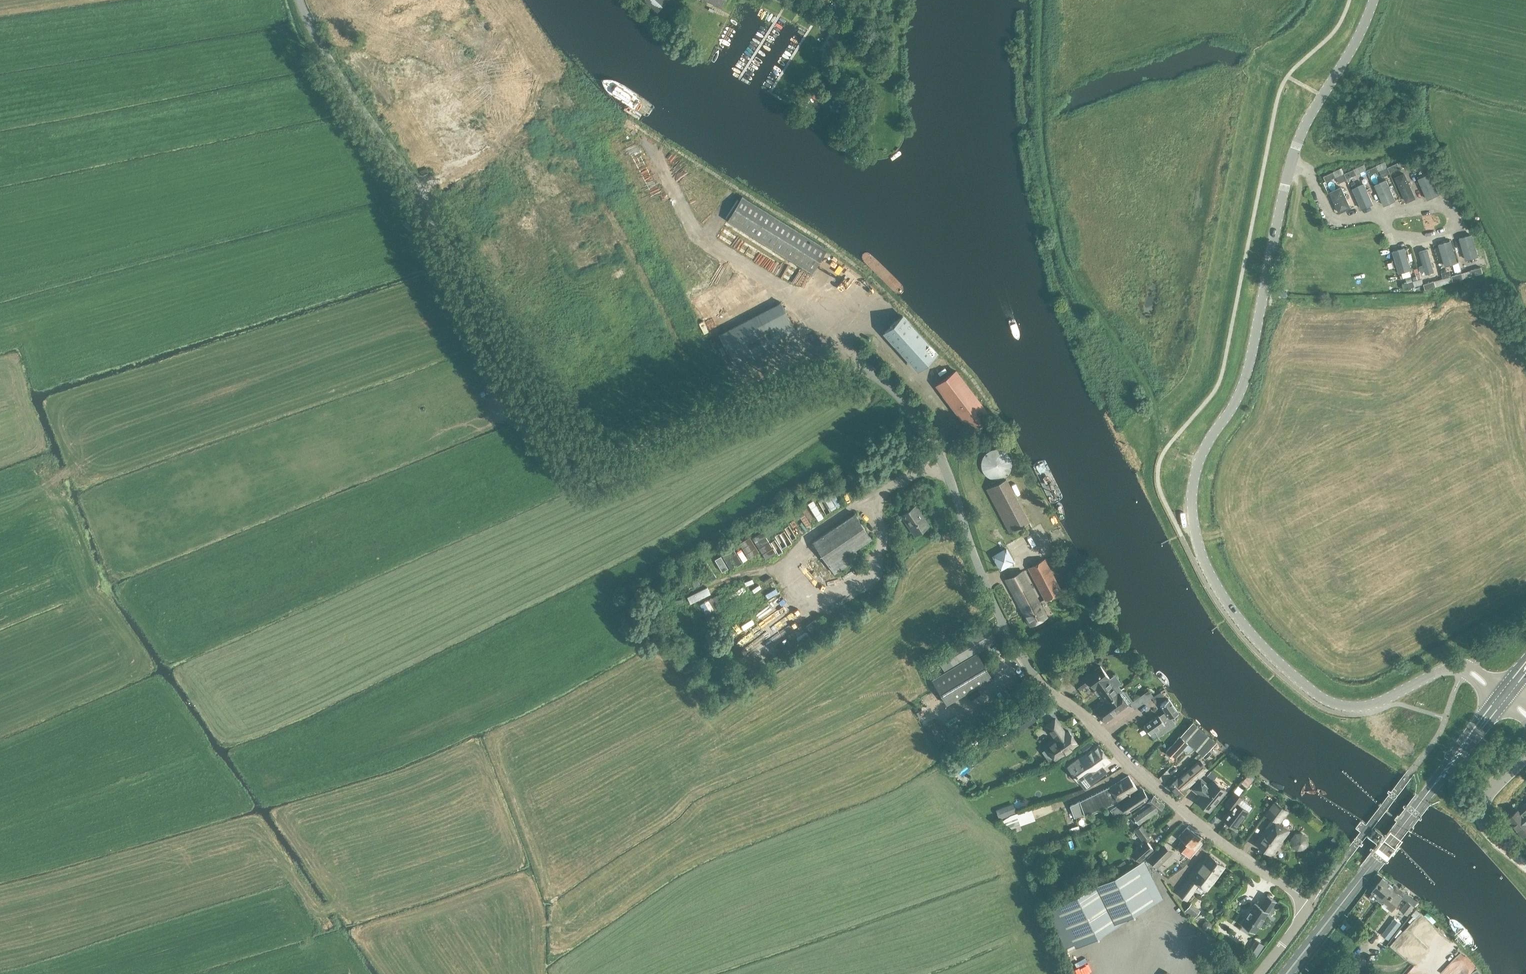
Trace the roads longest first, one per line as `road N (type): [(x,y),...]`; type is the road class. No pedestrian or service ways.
road 1 (unclassified): [(1037,675),(993,603),(942,458),(899,396),(863,368),(801,375),(626,449),(584,442),(563,429),(496,338),(300,0)]
road 2 (tertiary): [(1500,691),(1454,668),(1374,704),(1329,701),(1238,618),(1207,570),(1193,526),(1198,462),(1246,379),(1290,164),(1375,0)]
road 3 (residential): [(1302,903),(1173,802),(1037,675)]
road 4 (secondary): [(1305,951),(1433,786)]
road 5 (unclassified): [(1525,866),(1486,831),(1481,810),(1525,755)]

